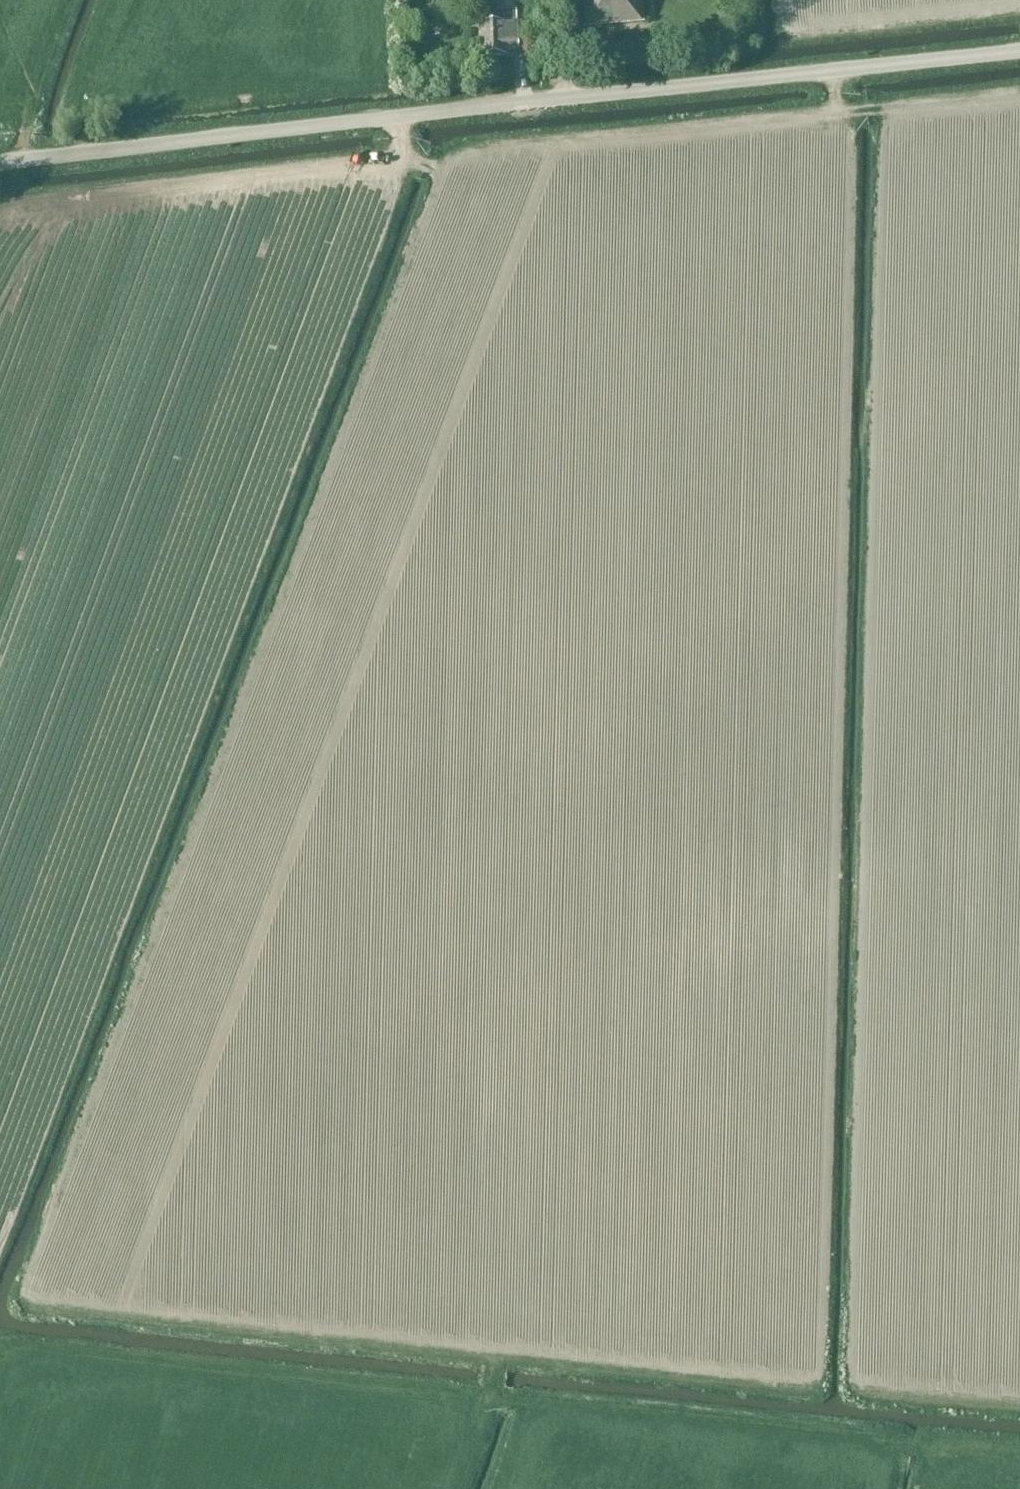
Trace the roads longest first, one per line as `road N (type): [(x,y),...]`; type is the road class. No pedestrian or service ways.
road 1 (unclassified): [(0,164),(1019,55)]

